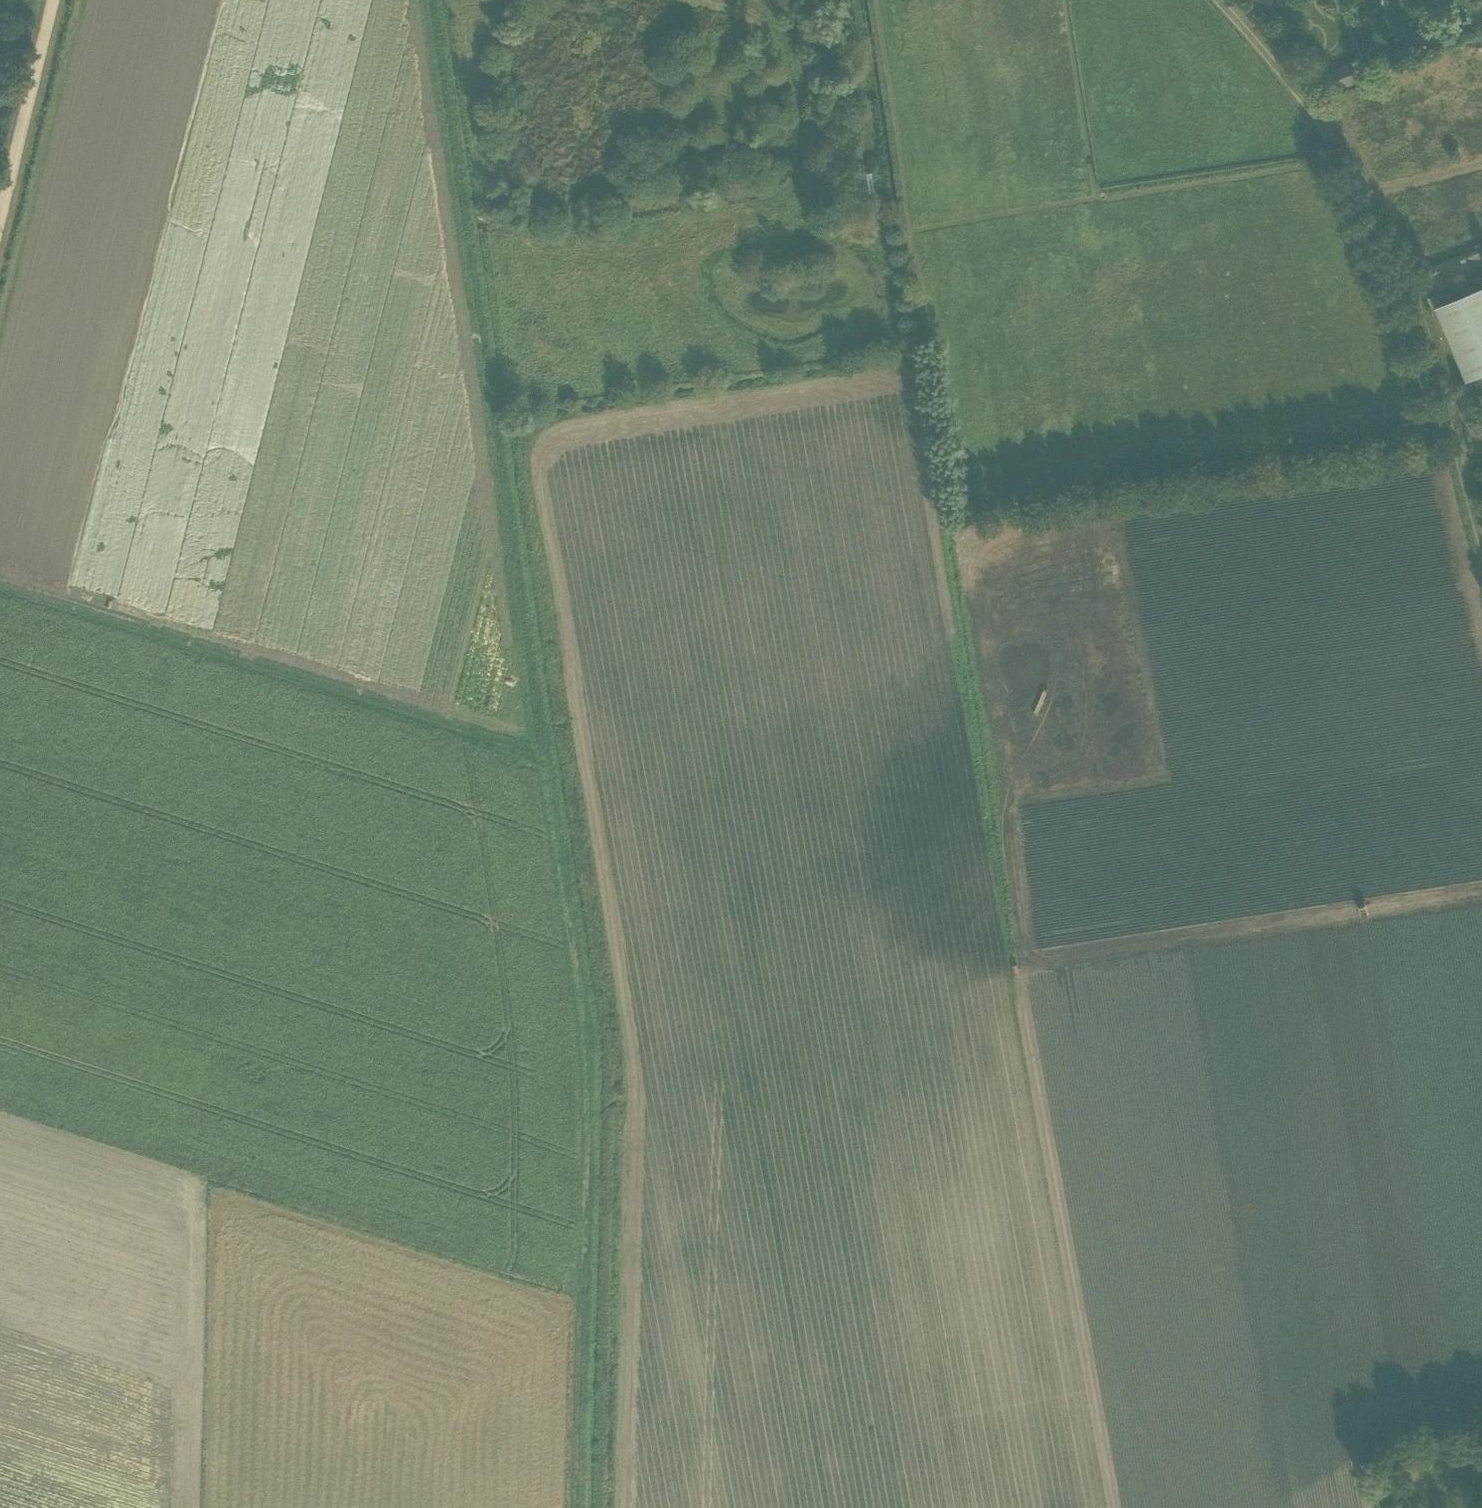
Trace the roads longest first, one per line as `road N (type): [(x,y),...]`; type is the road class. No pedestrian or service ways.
road 1 (track): [(1223,0),(1329,127),(1394,247),(1481,527)]
road 2 (track): [(0,236),(57,0)]

